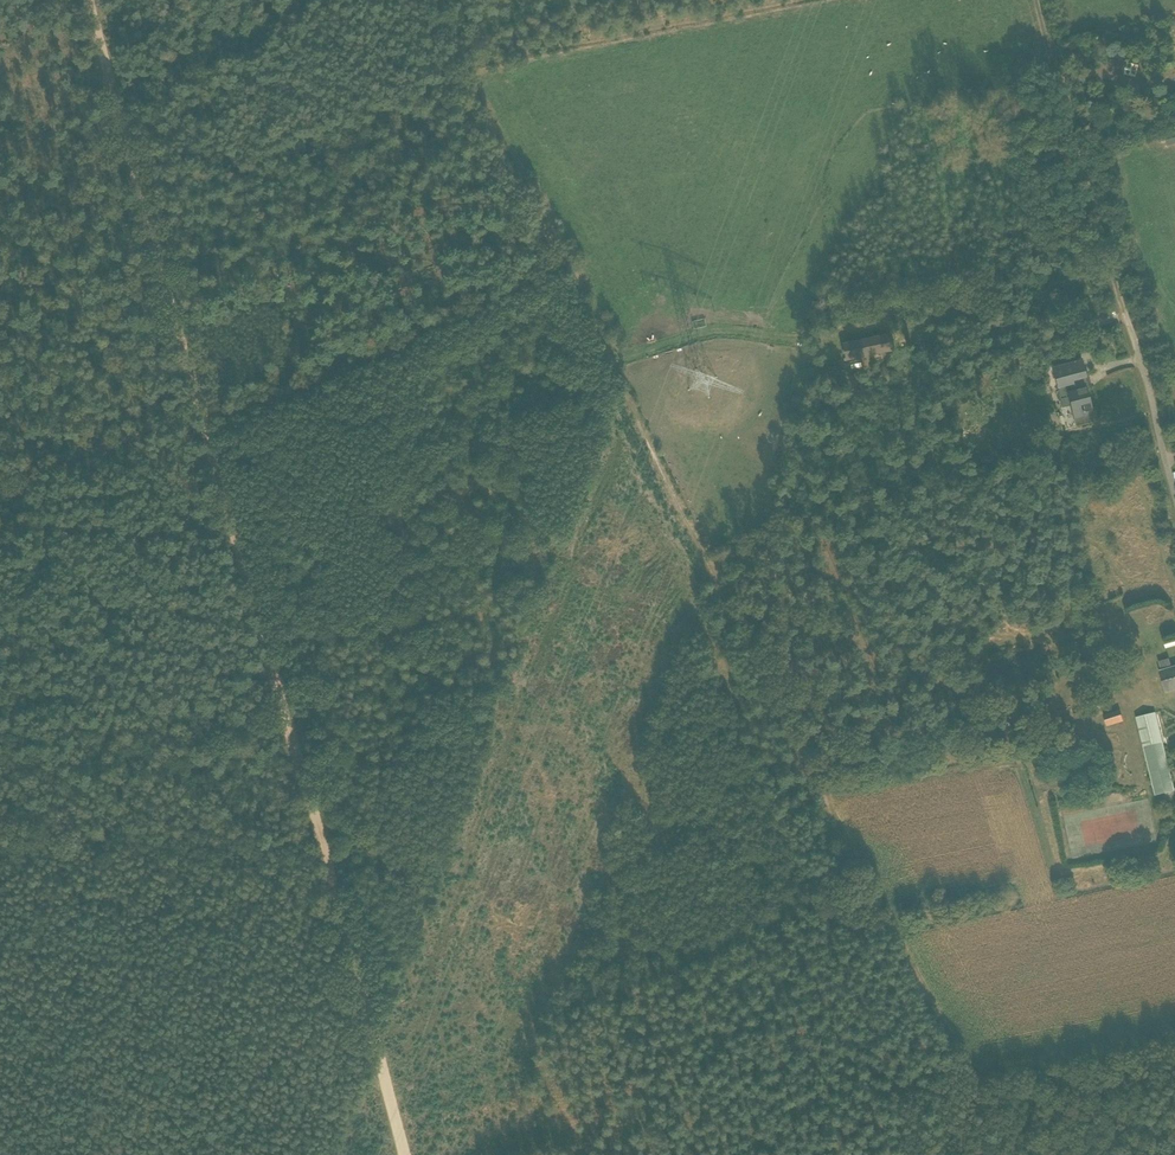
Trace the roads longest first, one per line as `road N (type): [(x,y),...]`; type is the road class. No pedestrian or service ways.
road 1 (track): [(1000,1154),(460,69)]
road 2 (track): [(403,1154),(202,414)]
road 3 (track): [(856,0),(460,69)]
road 4 (track): [(1126,337),(1032,0)]
road 5 (track): [(202,414),(119,110)]
road 6 (track): [(342,0),(119,110)]
road 7 (residential): [(1174,514),(1126,337)]

